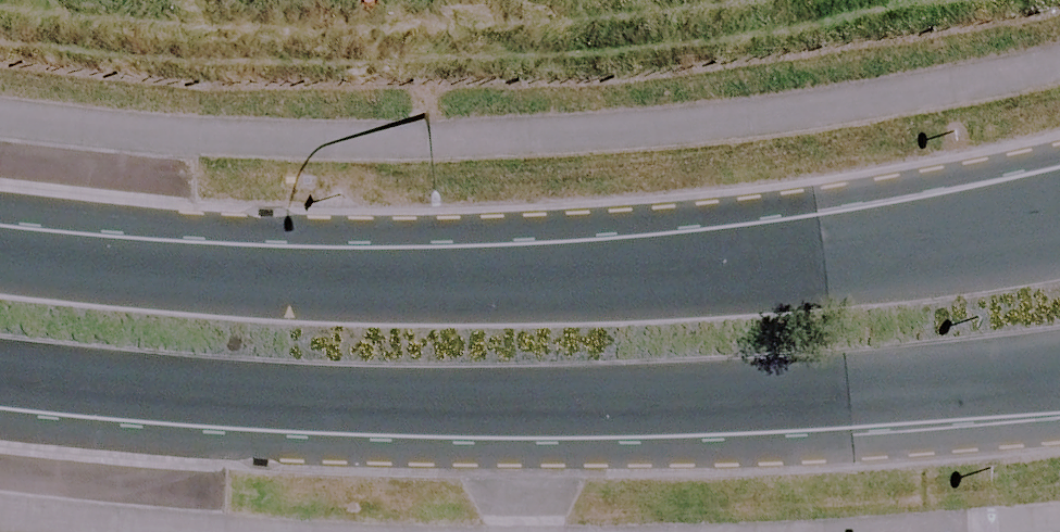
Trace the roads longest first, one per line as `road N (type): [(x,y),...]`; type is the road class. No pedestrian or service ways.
road 1 (secondary): [(0,262),(312,284),(721,268),(1059,219)]
road 2 (secondary): [(1059,373),(700,409),(316,407),(0,379)]

